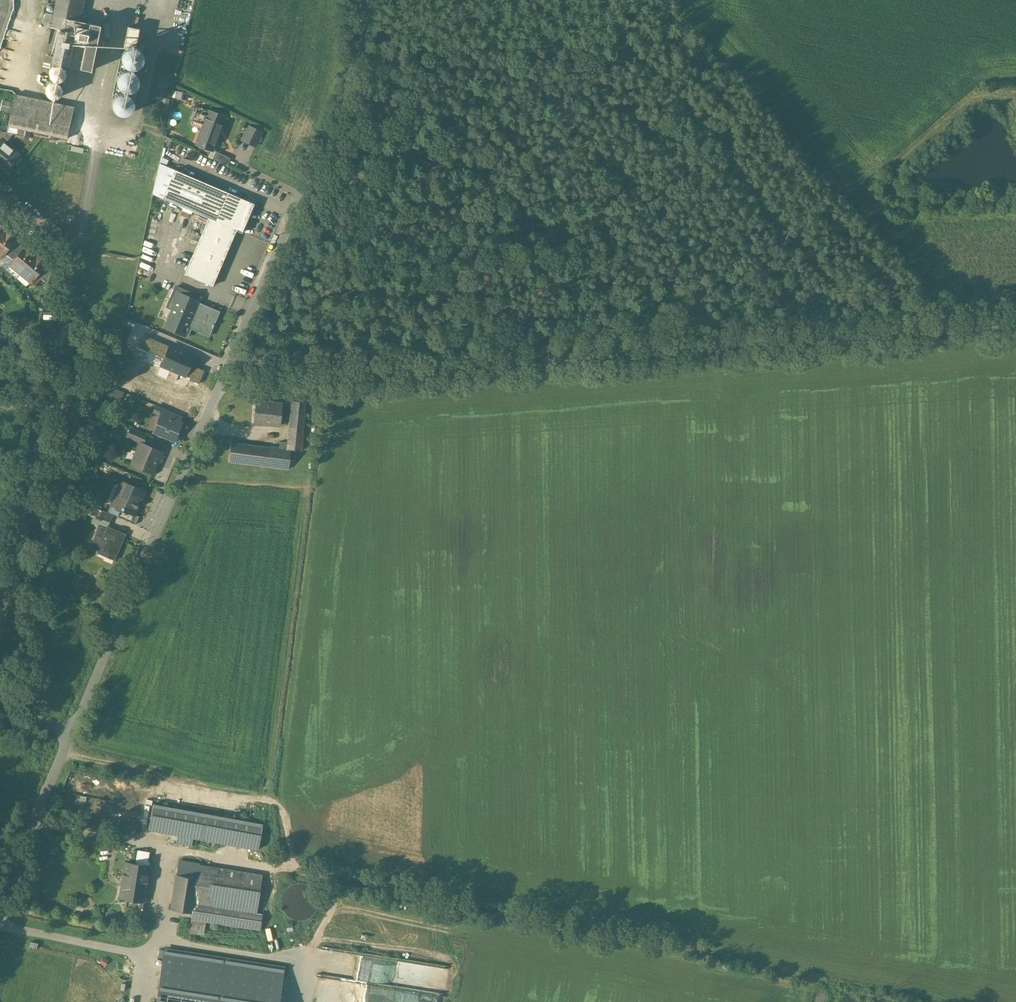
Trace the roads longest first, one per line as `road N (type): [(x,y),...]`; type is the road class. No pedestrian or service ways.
road 1 (residential): [(1015,327),(222,384)]
road 2 (track): [(284,868),(945,1001)]
road 3 (residential): [(0,623),(74,268),(71,248),(0,184)]
road 4 (residential): [(222,384),(335,120),(368,0)]
road 5 (residential): [(71,731),(222,384)]
road 6 (unclassified): [(0,902),(71,731)]

